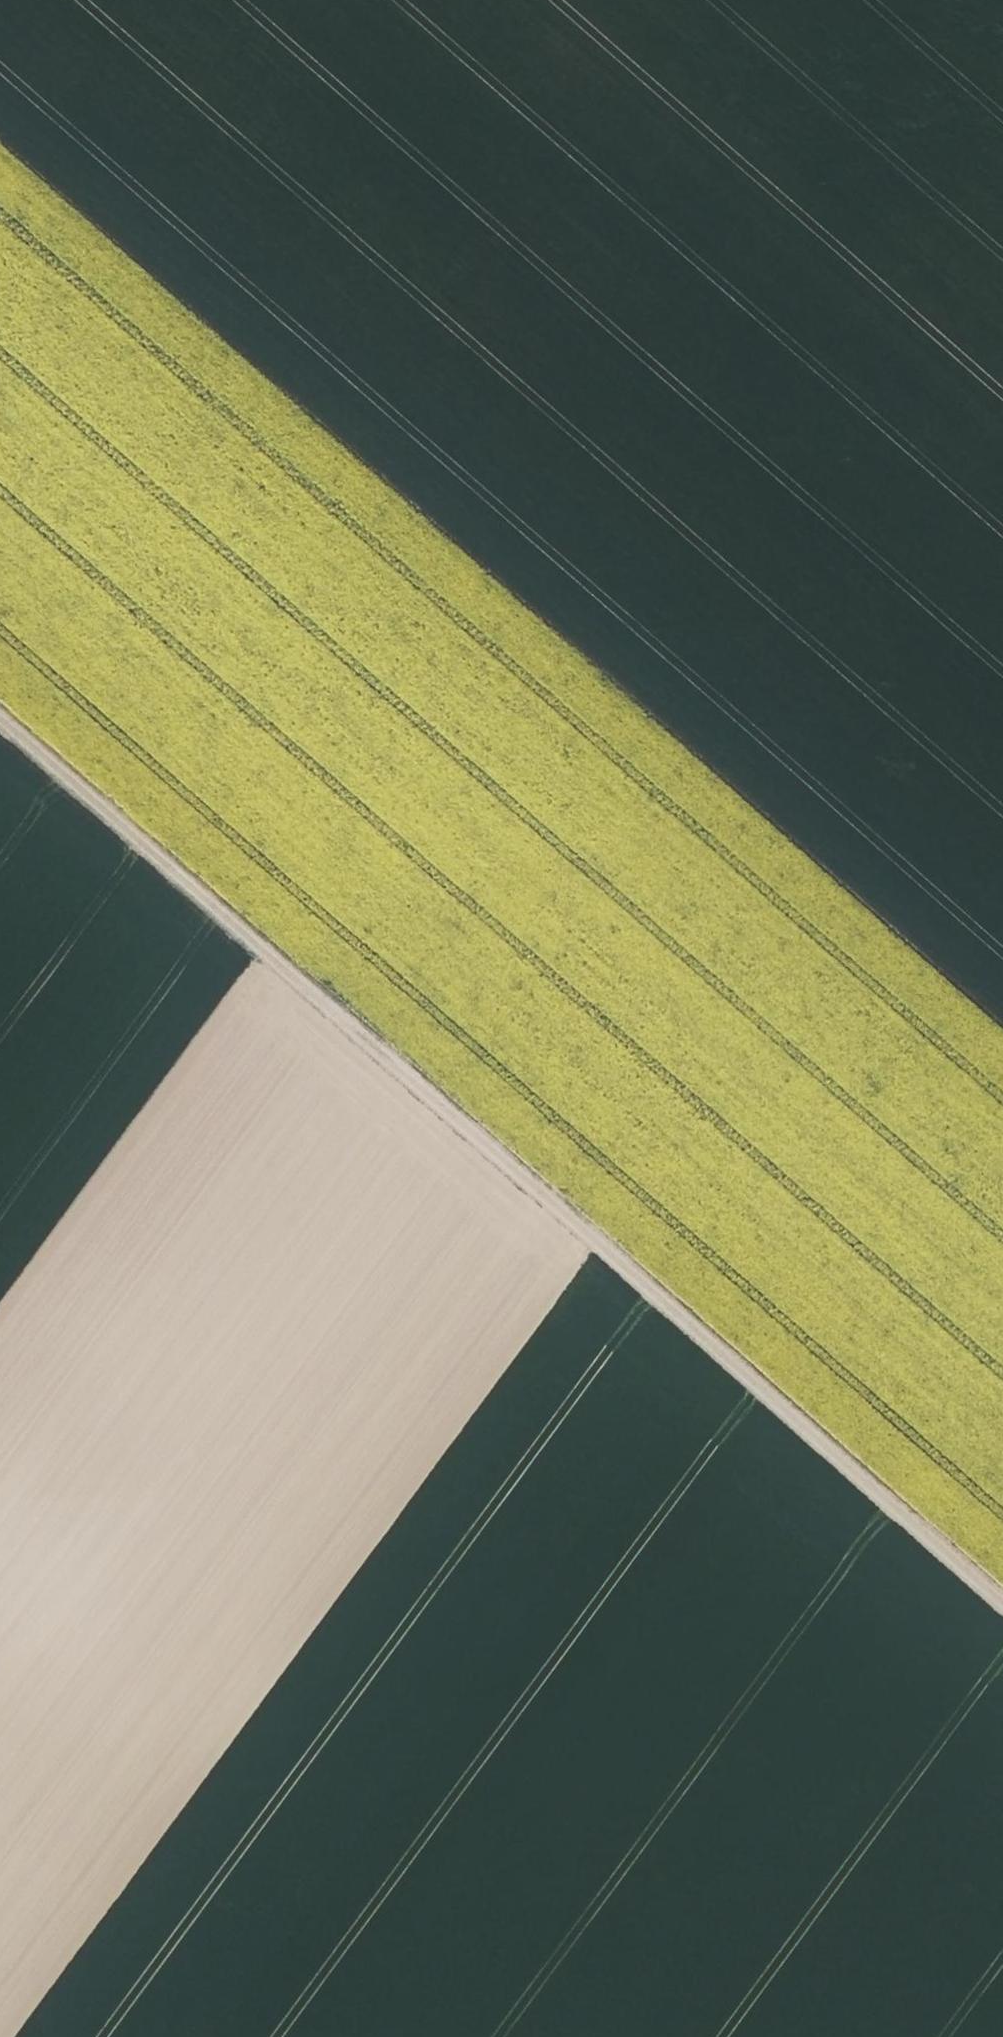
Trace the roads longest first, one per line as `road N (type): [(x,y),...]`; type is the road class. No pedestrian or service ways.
road 1 (track): [(0,714),(1002,1600)]

